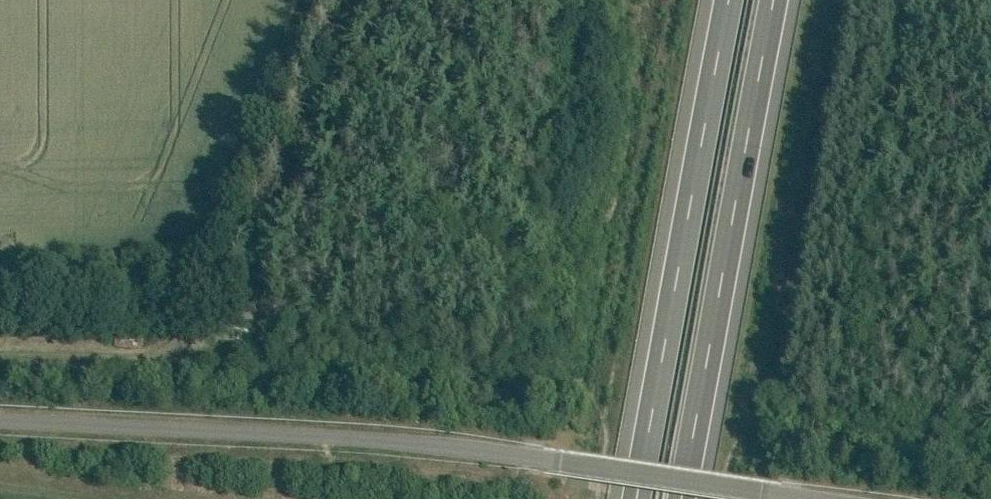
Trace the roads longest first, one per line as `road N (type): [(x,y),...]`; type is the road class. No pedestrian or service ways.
road 1 (unclassified): [(767,498),(232,435)]
road 2 (motorway): [(682,498),(774,0)]
road 3 (motorway): [(730,0),(638,498)]
road 4 (residential): [(232,435),(0,422)]

